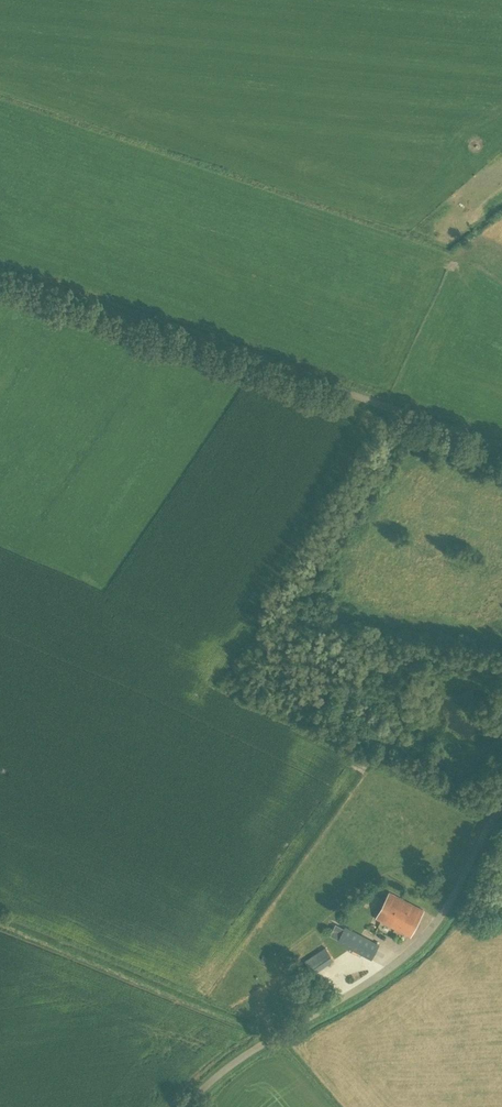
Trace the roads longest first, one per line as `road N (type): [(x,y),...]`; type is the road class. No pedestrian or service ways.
road 1 (unclassified): [(501,442),(0,276)]
road 2 (unclassified): [(182,1106),(232,1055),(423,930),(501,794)]

